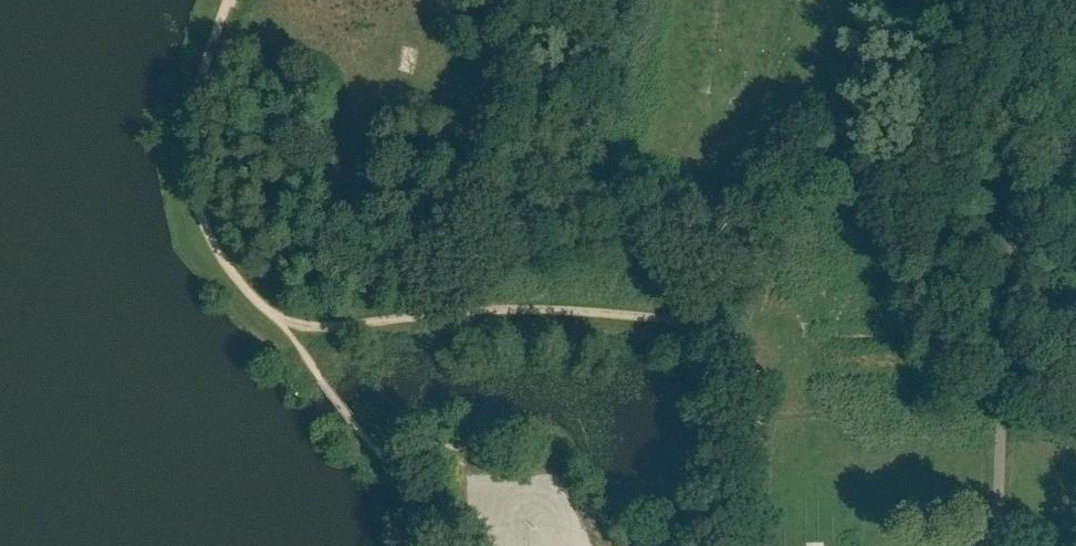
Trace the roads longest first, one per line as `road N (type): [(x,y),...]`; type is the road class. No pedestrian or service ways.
road 1 (track): [(705,321),(743,334),(755,366),(751,545)]

